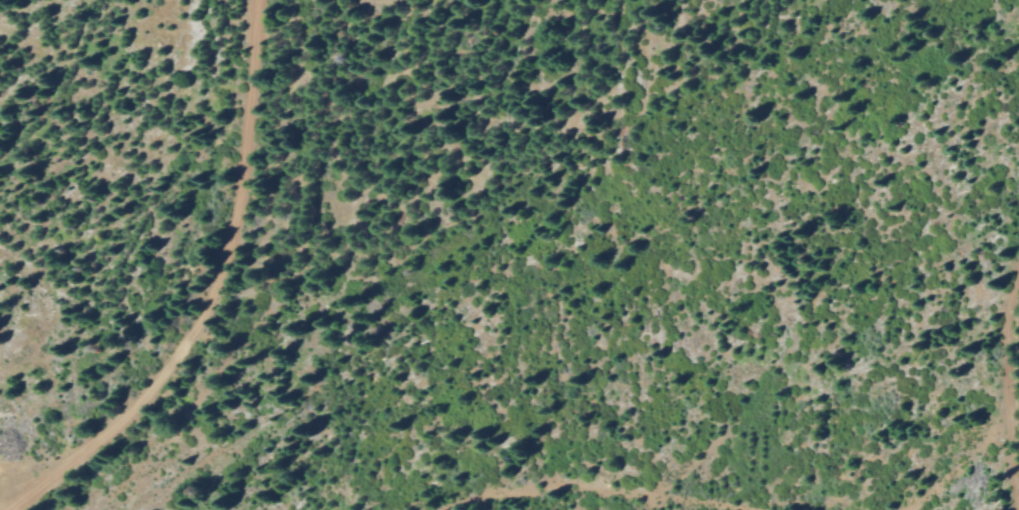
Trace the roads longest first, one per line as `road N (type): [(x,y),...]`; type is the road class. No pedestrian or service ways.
road 1 (track): [(77,509),(129,491),(294,280),(305,146),(342,0)]
road 2 (track): [(0,501),(96,436),(173,362),(215,279),(241,187),(256,0)]
road 3 (track): [(443,509),(474,494),(575,489),(744,509)]
road 4 (track): [(1018,257),(1005,301),(1004,372),(1018,499)]
road 5 (track): [(917,509),(1008,406)]

